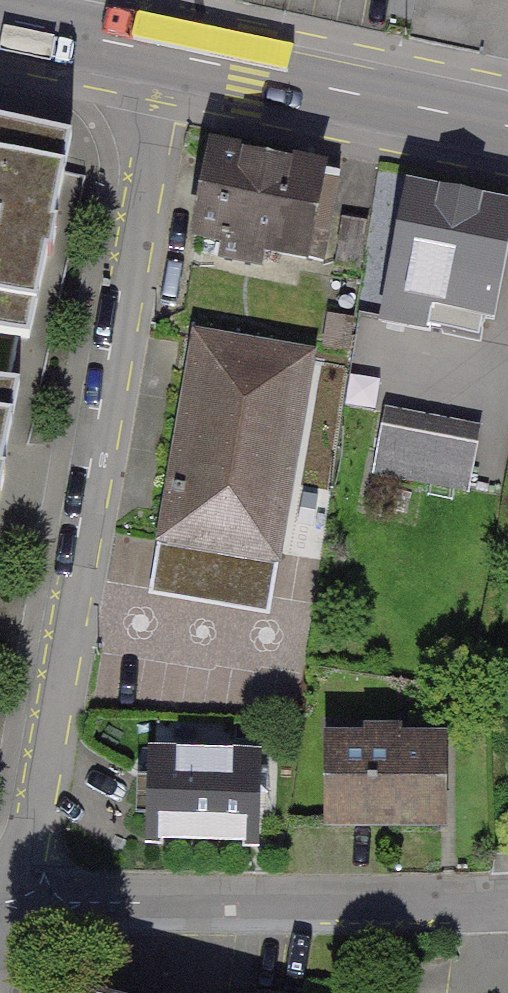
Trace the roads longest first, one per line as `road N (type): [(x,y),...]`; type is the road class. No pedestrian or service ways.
road 1 (residential): [(165,50),(16,900)]
road 2 (residential): [(16,900),(507,901)]
road 3 (secondary): [(165,50),(507,124)]
road 4 (secondary): [(0,16),(165,50)]

